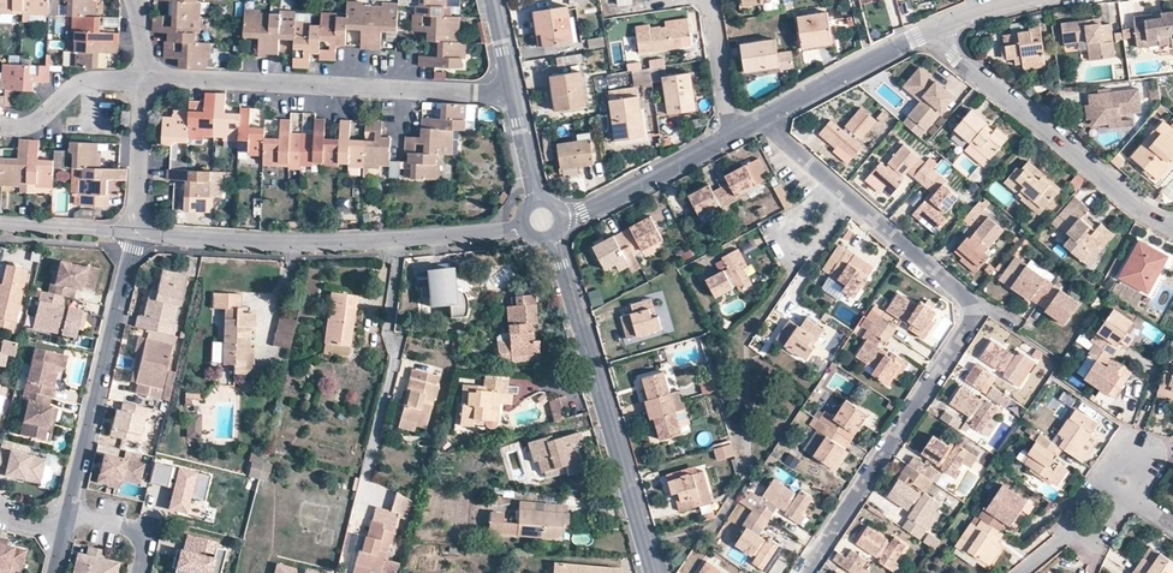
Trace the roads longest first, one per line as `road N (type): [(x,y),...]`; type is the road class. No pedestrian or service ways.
road 1 (residential): [(805,572),(971,313),(964,297),(759,120)]
road 2 (residential): [(135,237),(401,241),(545,222)]
road 3 (residential): [(143,81),(512,93)]
road 4 (residential): [(652,572),(545,222)]
road 5 (residential): [(924,35),(1136,212),(1172,229)]
road 6 (residential): [(70,514),(135,237)]
road 7 (residential): [(545,222),(585,212),(733,135)]
road 8 (residential): [(759,120),(924,35)]
road 9 (residential): [(1130,496),(1153,463),(1135,442),(1125,444),(1072,522),(1074,531)]
road 10 (residential): [(135,237),(143,81)]
road 11 (residential): [(710,0),(733,135)]
road 12 (residential): [(135,237),(0,228)]
road 13 (residential): [(545,222),(512,93)]

